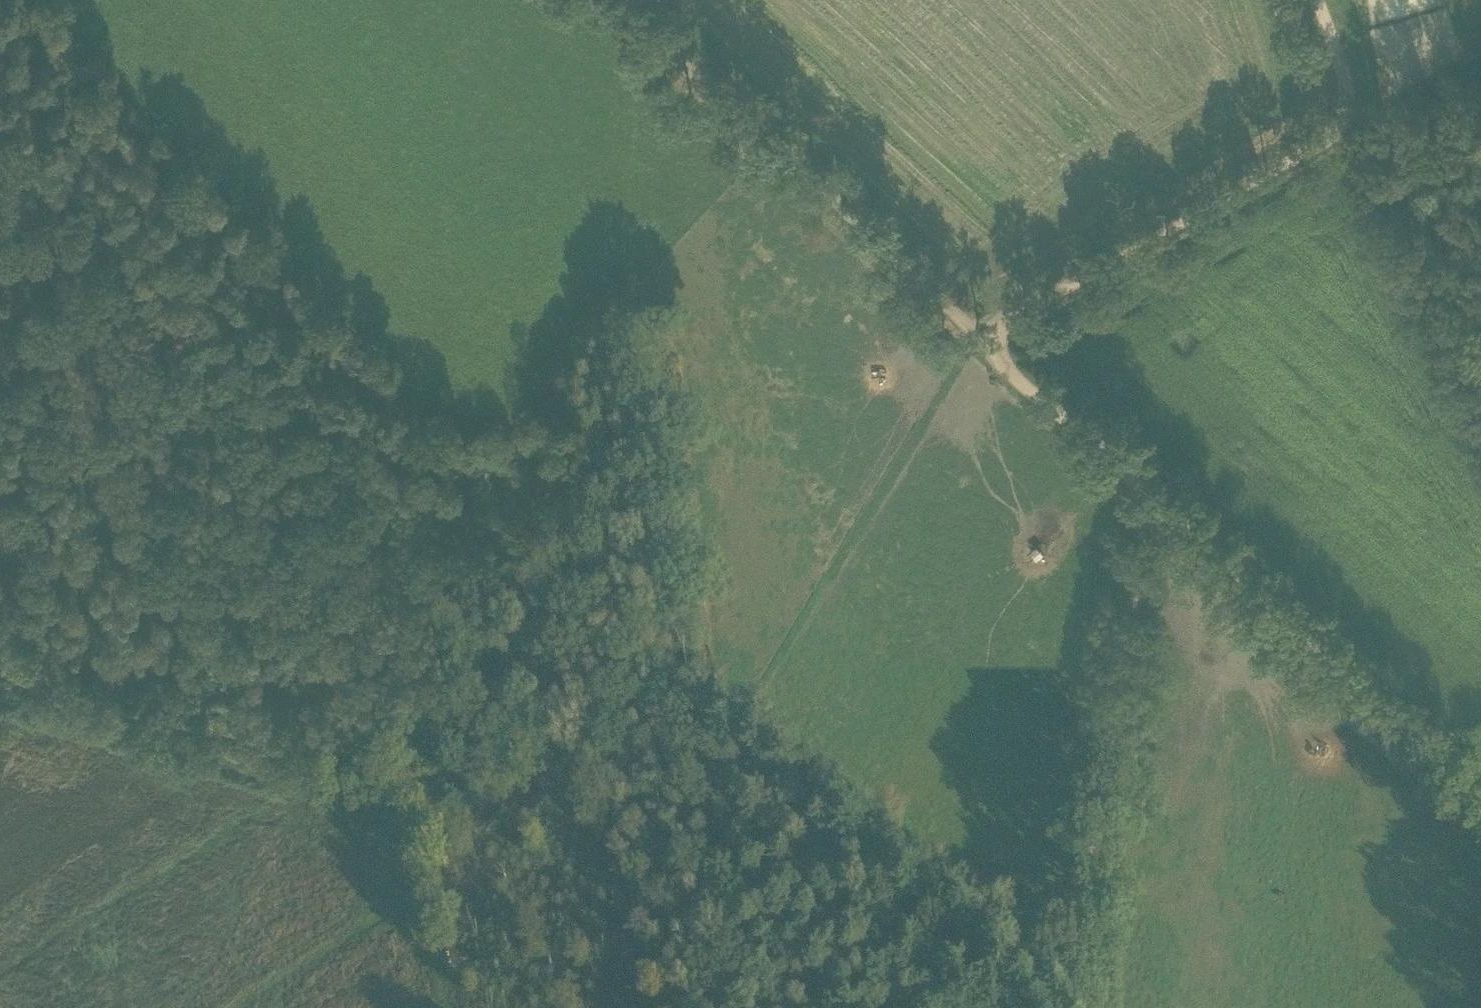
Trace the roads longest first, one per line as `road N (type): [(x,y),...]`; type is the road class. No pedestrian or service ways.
road 1 (track): [(1315,0),(1348,92),(1333,133),(977,335)]
road 2 (track): [(1150,491),(1070,1007)]
road 3 (track): [(613,0),(977,335)]
road 4 (track): [(1150,491),(1480,793)]
road 5 (track): [(977,335),(1150,491)]
road 6 (track): [(709,806),(728,1007)]

